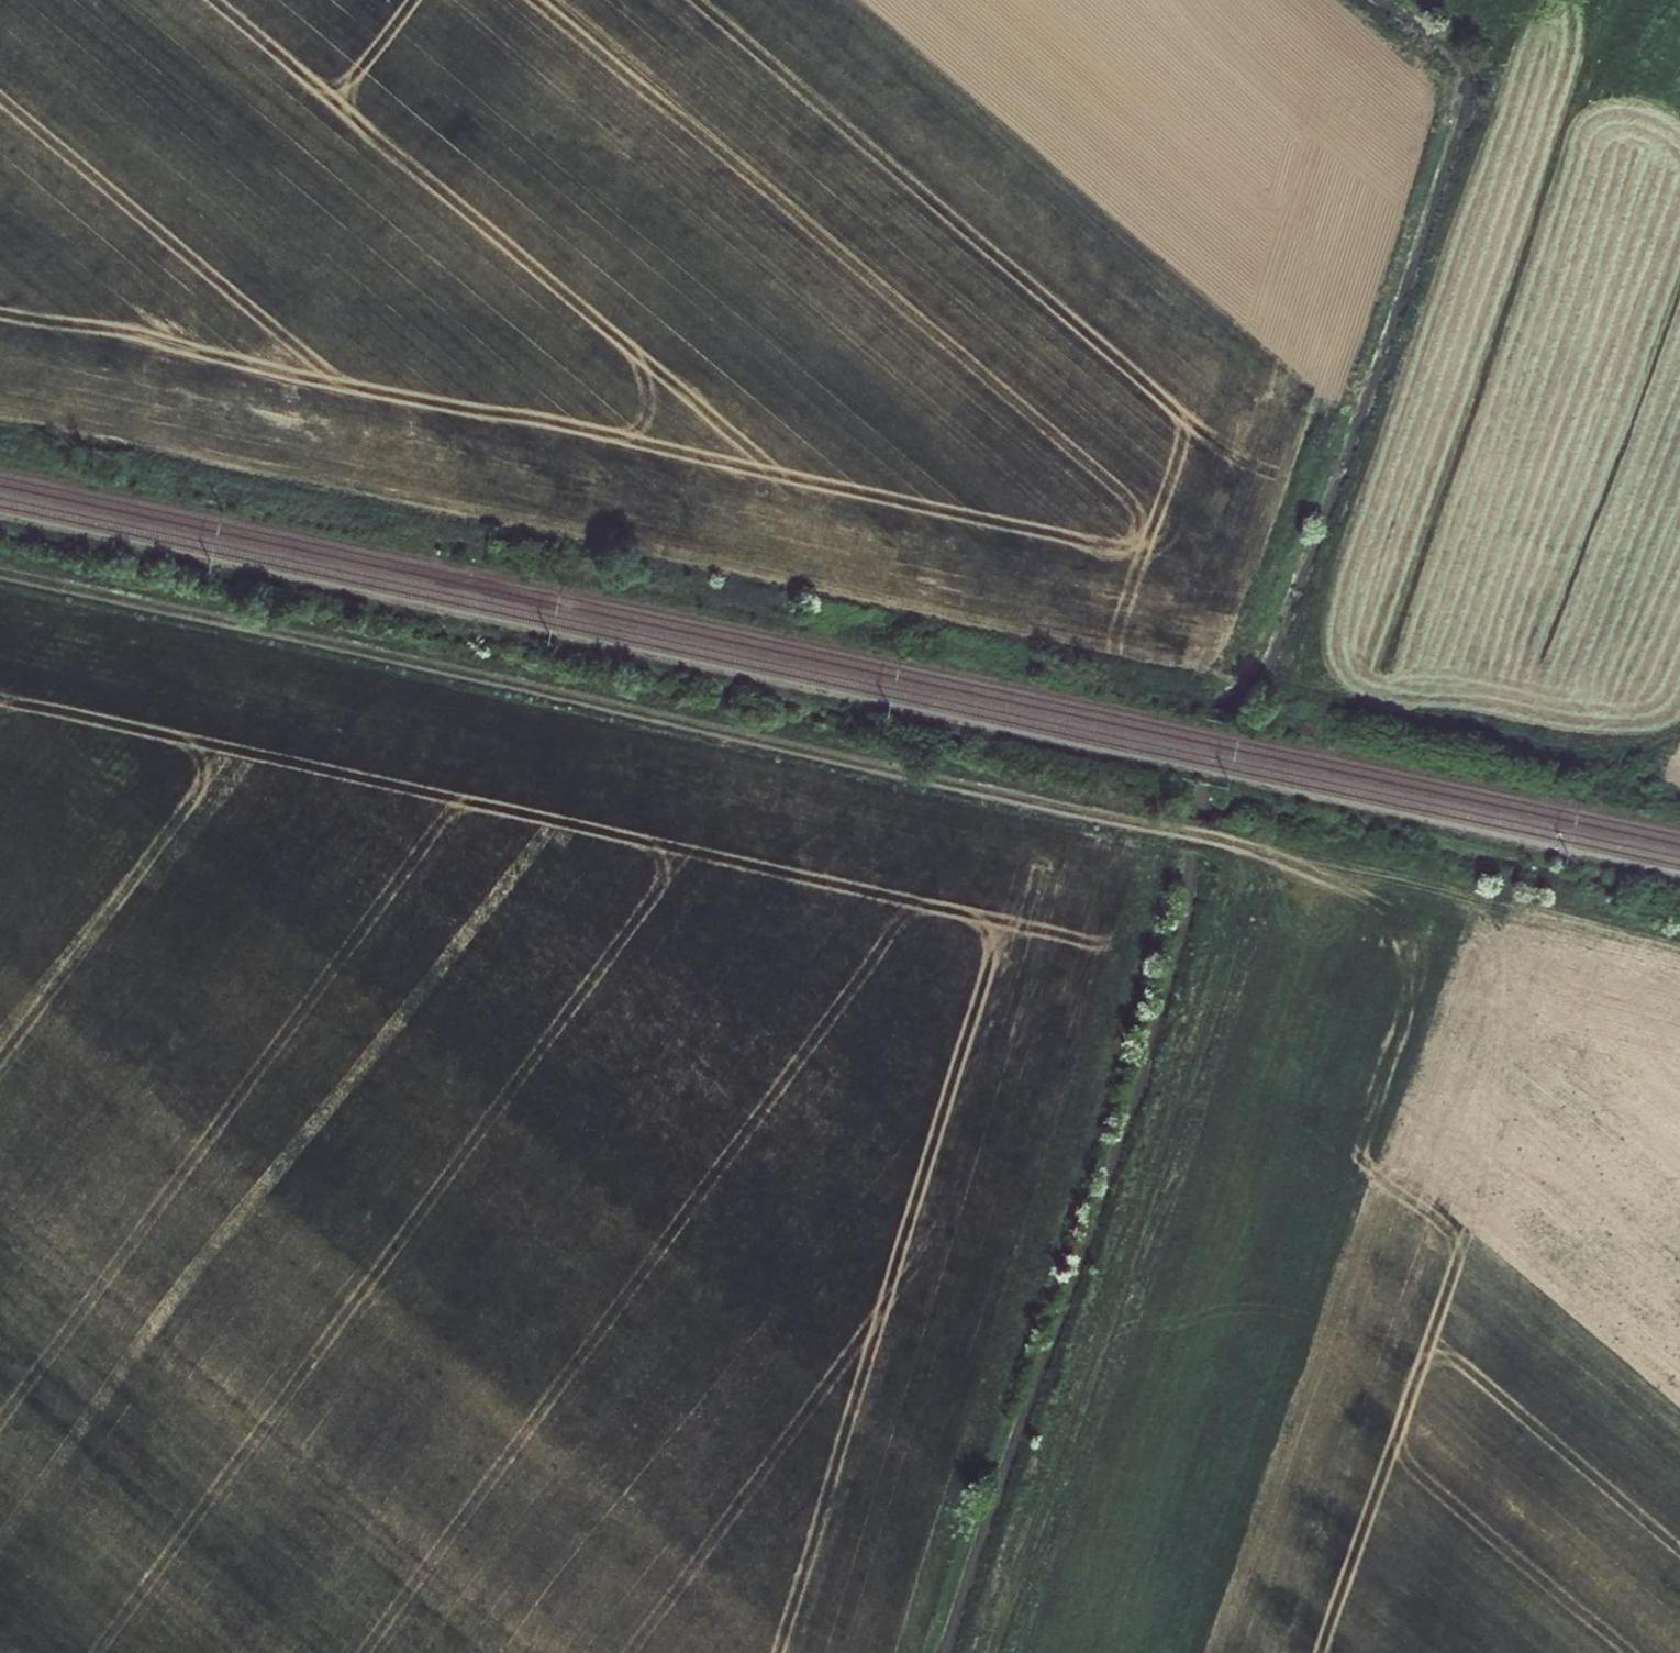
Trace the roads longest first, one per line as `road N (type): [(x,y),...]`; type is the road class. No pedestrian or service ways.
road 1 (track): [(1256,858),(0,579)]

